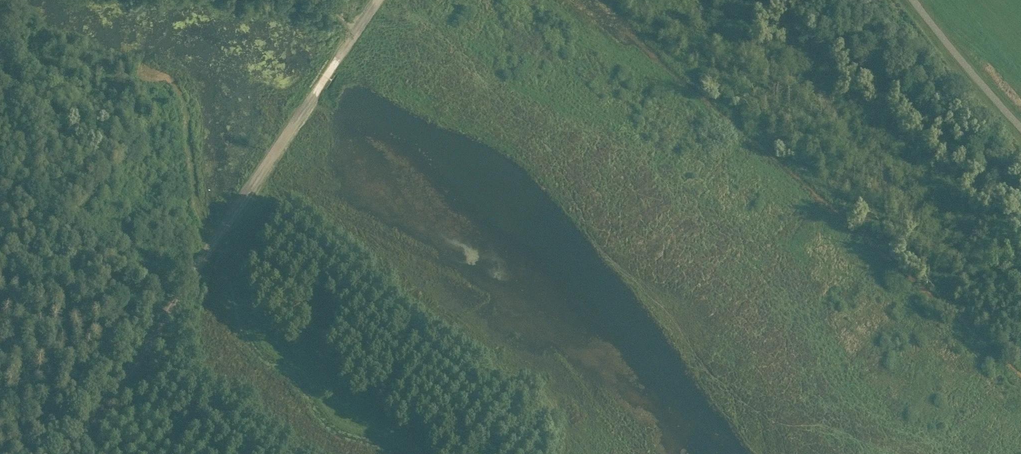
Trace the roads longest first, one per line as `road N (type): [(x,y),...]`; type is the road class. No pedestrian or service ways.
road 1 (track): [(72,453),(358,27)]

